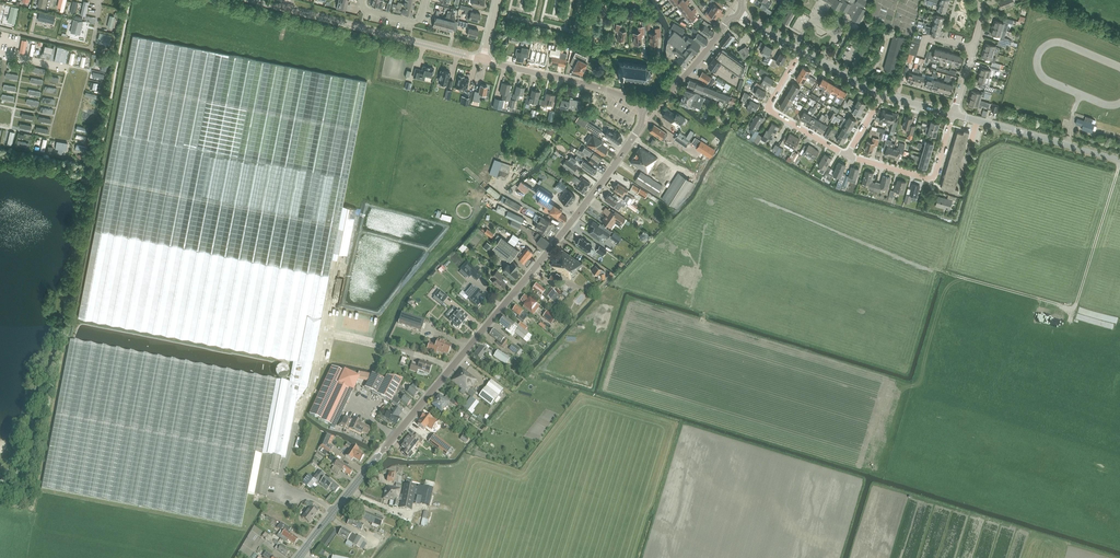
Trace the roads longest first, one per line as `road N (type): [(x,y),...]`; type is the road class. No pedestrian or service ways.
road 1 (tertiary): [(299,557),(547,255),(647,108)]
road 2 (residential): [(482,61),(285,10)]
road 3 (residential): [(647,108),(595,87),(482,61)]
road 4 (residential): [(953,114),(932,180),(848,156)]
road 5 (residential): [(848,156),(771,112),(802,52)]
road 6 (tertiary): [(647,108),(740,13)]
road 7 (track): [(1119,68),(1054,43),(1038,59),(1049,81)]

